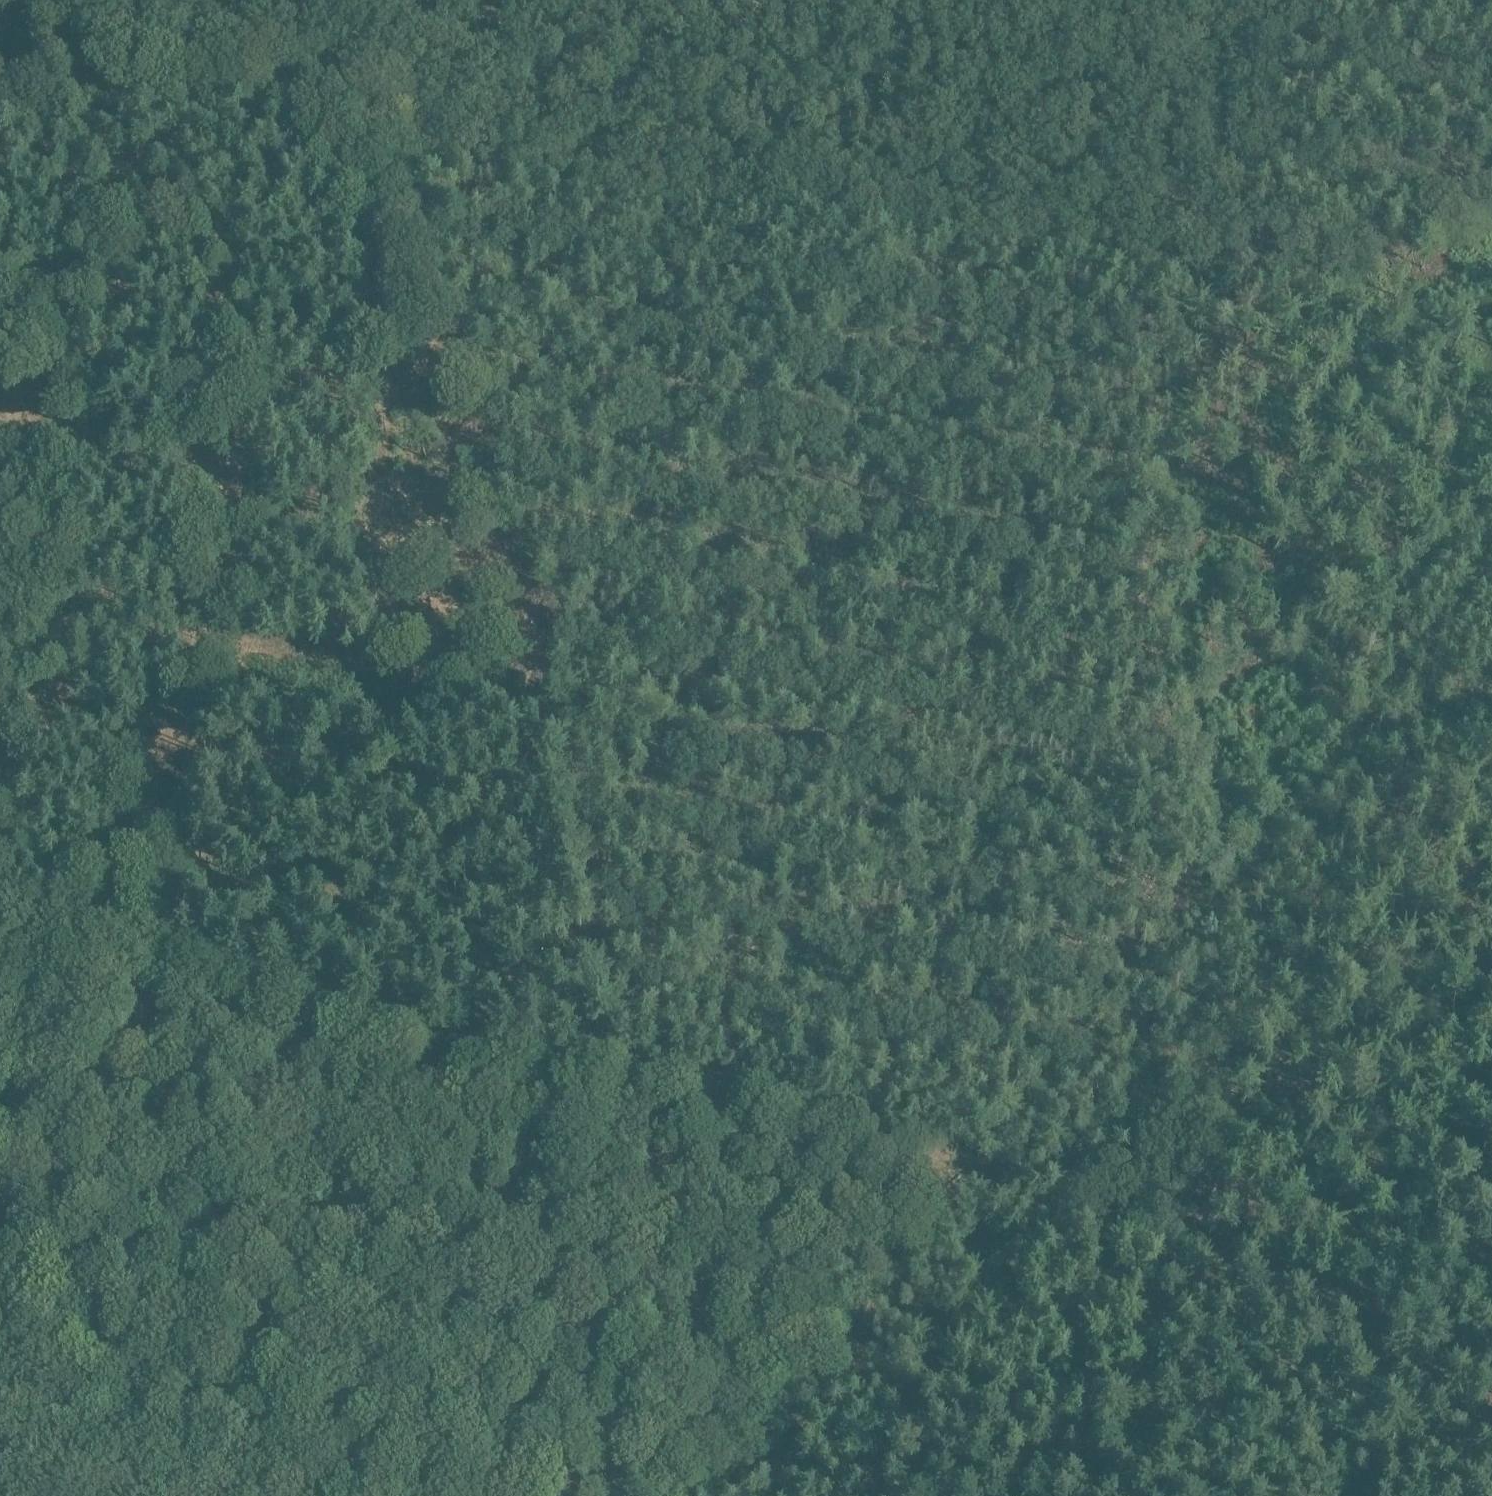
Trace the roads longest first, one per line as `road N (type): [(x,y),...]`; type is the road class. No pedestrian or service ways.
road 1 (track): [(0,907),(482,1054),(884,1135),(1109,1251),(1321,1324),(1491,1447)]
road 2 (track): [(1236,883),(1172,588),(1185,341),(1230,262),(1314,0)]
road 3 (track): [(997,1193),(1491,553)]

